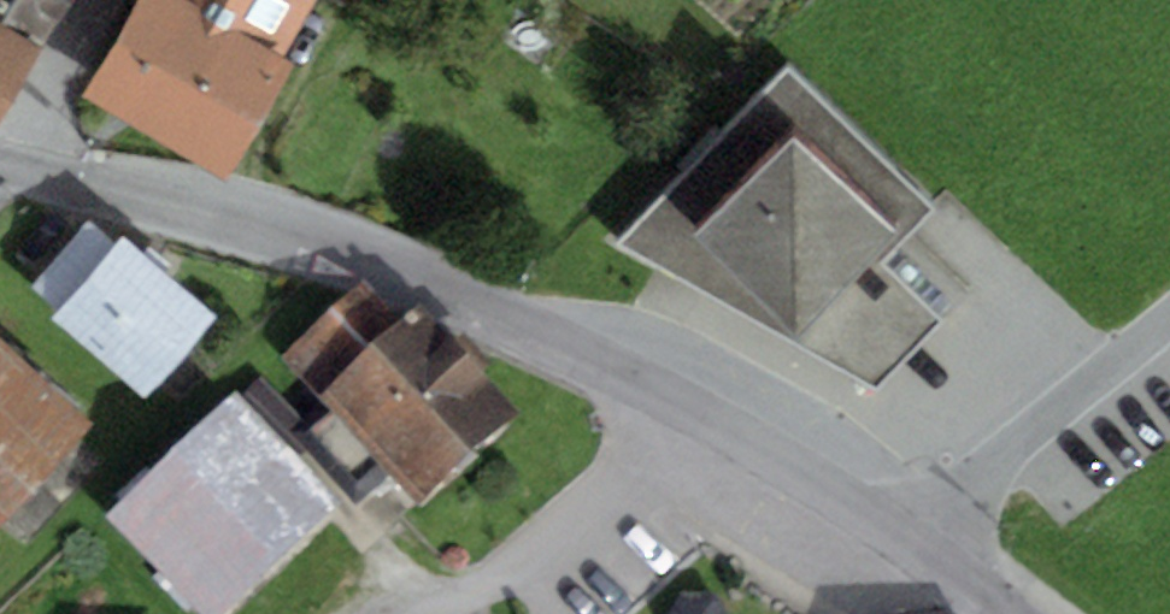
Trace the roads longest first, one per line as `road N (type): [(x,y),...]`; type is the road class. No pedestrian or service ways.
road 1 (tertiary): [(688,409),(419,283),(275,235),(9,168)]
road 2 (residential): [(1169,328),(914,548)]
road 3 (residential): [(688,409),(518,563),(427,613)]
road 4 (tertiary): [(914,548),(688,409)]
road 5 (residential): [(9,168),(97,0)]

